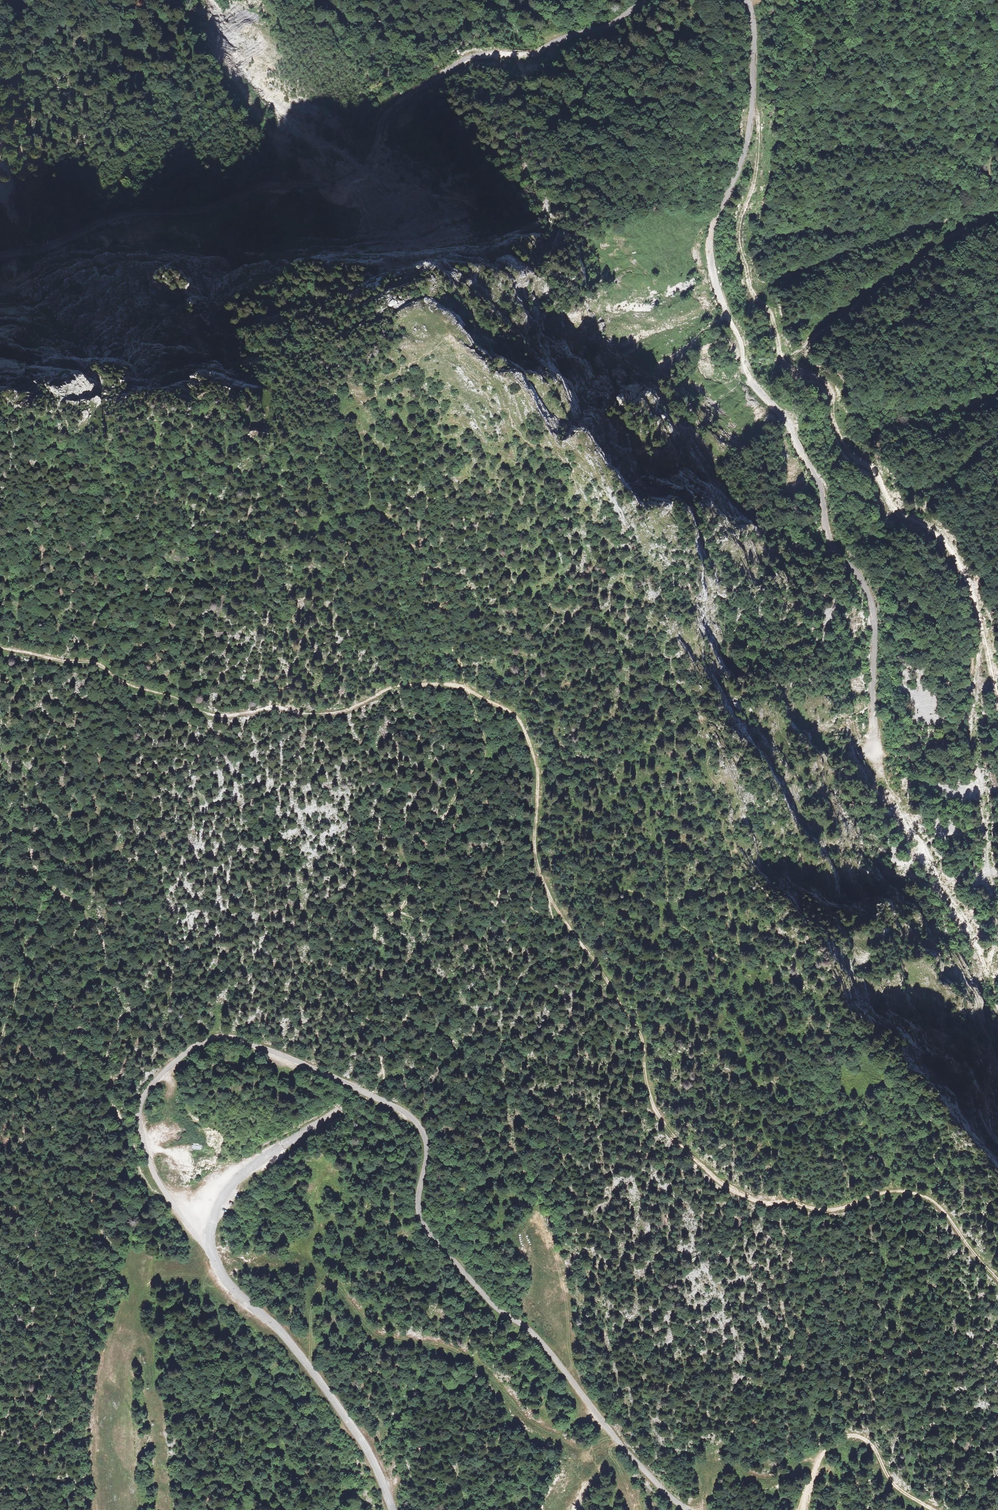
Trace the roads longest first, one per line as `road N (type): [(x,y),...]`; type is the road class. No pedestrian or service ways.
road 1 (unclassified): [(212,1221),(236,1178),(872,745),(868,593),(833,547),(792,430),(749,374),(713,278),(714,218),(738,172),(753,113),(747,0)]
road 2 (unclassified): [(212,1221),(191,1219),(173,1203),(139,1119),(150,1079),(197,1043),(238,1037),(392,1105),(424,1137),(418,1209),(424,1226),(498,1310),(532,1331),(640,1466),(688,1509)]
road 3 (track): [(554,903),(536,858),(533,755),(512,714),(490,700),(424,683),(397,685),(345,712),(279,708),(219,716),(85,664),(0,647)]
road 4 (track): [(753,113),(761,127),(756,179),(739,246),(751,291),(774,318),(783,363),(827,384),(852,456),(873,469),(894,509),(943,541),(974,596),(997,693)]
road 5 (track): [(997,1282),(925,1197),(898,1190),(820,1209),(757,1202),(693,1161),(659,1118),(627,1001),(554,903)]
road 6 (track): [(381,1062),(404,1007),(377,936),(461,772),(482,756),(456,709),(443,608),(430,574),(371,503)]
road 7 (track): [(0,791),(28,819),(39,872),(88,915),(103,939),(121,1002),(111,1047),(114,1109),(141,1175),(173,1203)]
road 8 (unclassified): [(394,1509),(362,1441),(327,1391),(216,1266),(212,1221)]
road 9 (track): [(982,628),(972,700),(997,926)]
road 10 (unclassified): [(643,0),(594,30),(534,52),(462,60),(411,93)]
road 11 (track): [(219,206),(260,185),(338,184),(361,171),(382,123),(411,93)]
road 12 (unclassified): [(0,256),(40,251),(133,212),(219,206)]
road 13 (track): [(938,1509),(896,1487),(873,1447),(852,1435),(828,1444),(805,1509)]
road 14 (track): [(997,937),(986,968),(919,844)]
road 15 (track): [(61,894),(36,935),(0,1045)]
road 16 (track): [(696,1509),(722,1469),(784,1477),(822,1455)]

